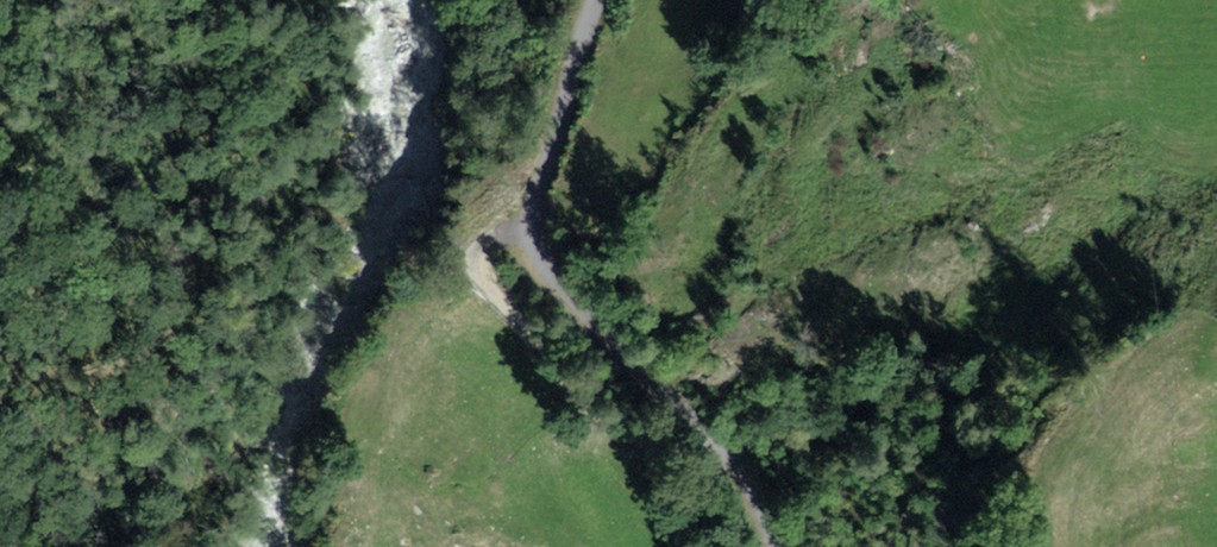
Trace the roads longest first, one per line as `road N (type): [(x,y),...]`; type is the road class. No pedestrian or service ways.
road 1 (residential): [(785,546),(769,500),(725,434),(584,304),(548,255),(535,208),(597,0)]
road 2 (track): [(689,546),(672,487),(482,278),(478,257),(486,242),(535,208)]

